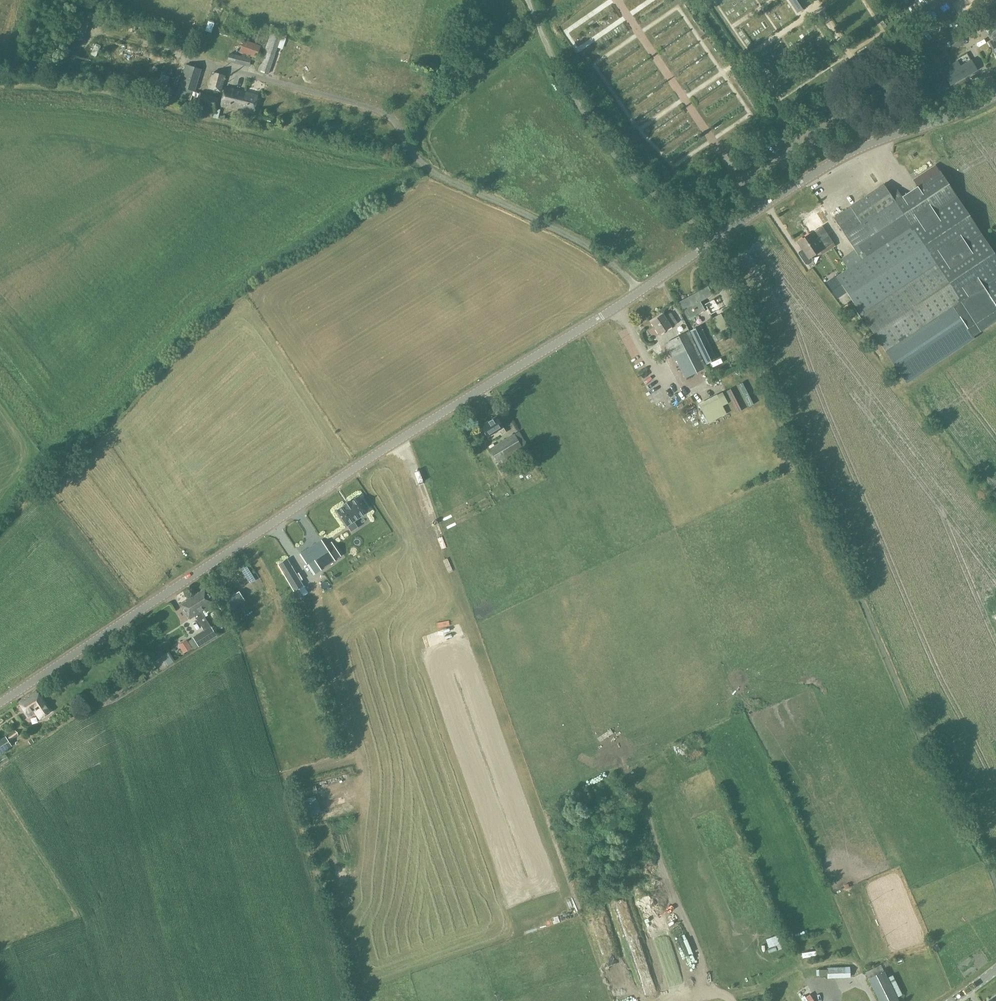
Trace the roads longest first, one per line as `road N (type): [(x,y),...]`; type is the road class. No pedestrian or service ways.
road 1 (tertiary): [(0,702),(641,291)]
road 2 (unclassified): [(641,291),(587,246),(430,171),(387,114),(267,80)]
road 3 (tertiary): [(641,291),(834,161),(995,95)]

